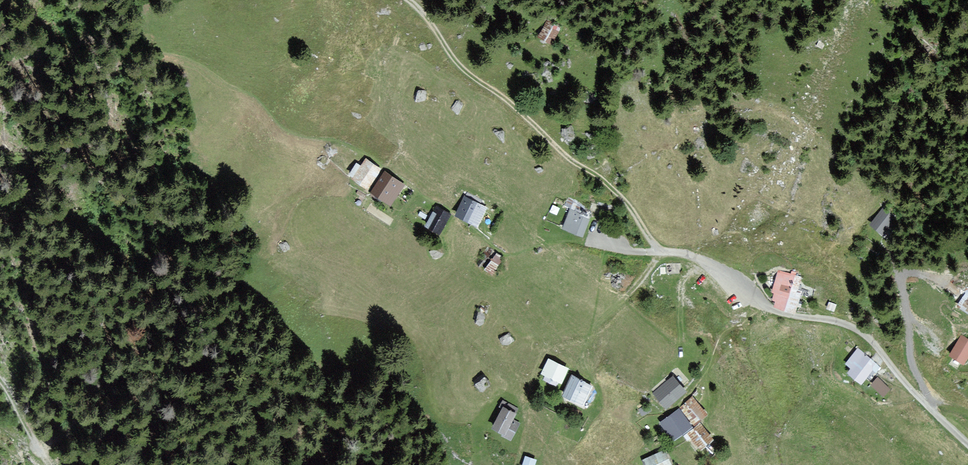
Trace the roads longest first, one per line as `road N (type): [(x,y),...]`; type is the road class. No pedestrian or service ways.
road 1 (track): [(586,345),(654,265),(656,248),(622,198),(462,67),(408,0)]
road 2 (track): [(967,445),(858,330),(769,308),(684,253),(598,244)]
road 3 (track): [(685,397),(719,335),(759,304)]

